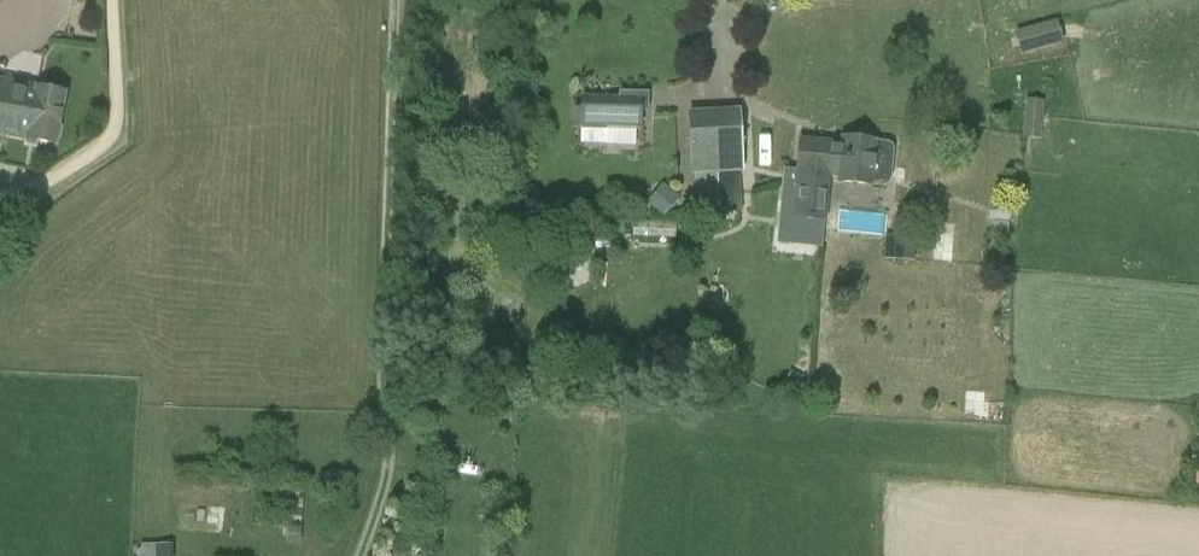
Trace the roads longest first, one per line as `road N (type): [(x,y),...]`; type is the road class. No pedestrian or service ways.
road 1 (unclassified): [(4,215),(105,136),(118,110),(115,0)]

